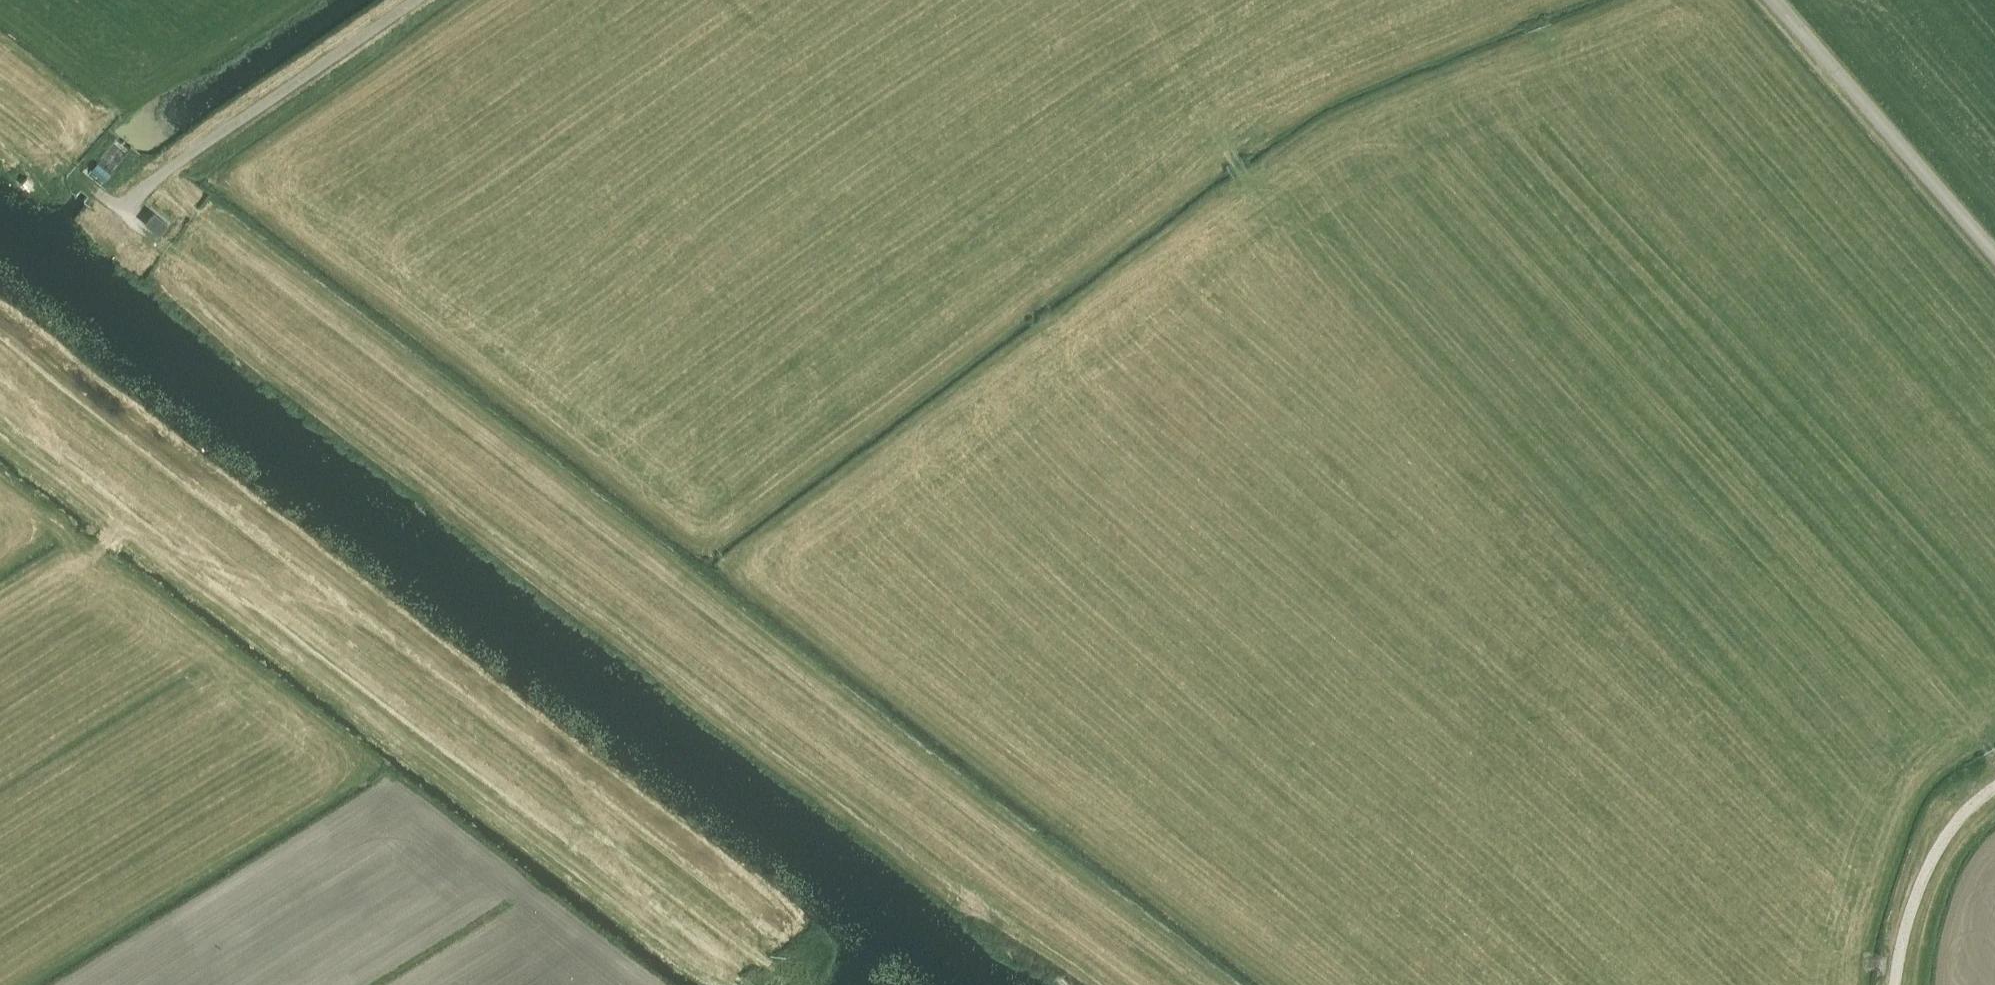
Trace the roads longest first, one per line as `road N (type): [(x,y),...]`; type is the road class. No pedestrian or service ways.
road 1 (unclassified): [(121,212),(189,155),(417,0)]
road 2 (unclassified): [(1994,252),(1777,0)]
road 3 (unclassified): [(1898,984),(1933,858),(1959,819),(1994,787)]

